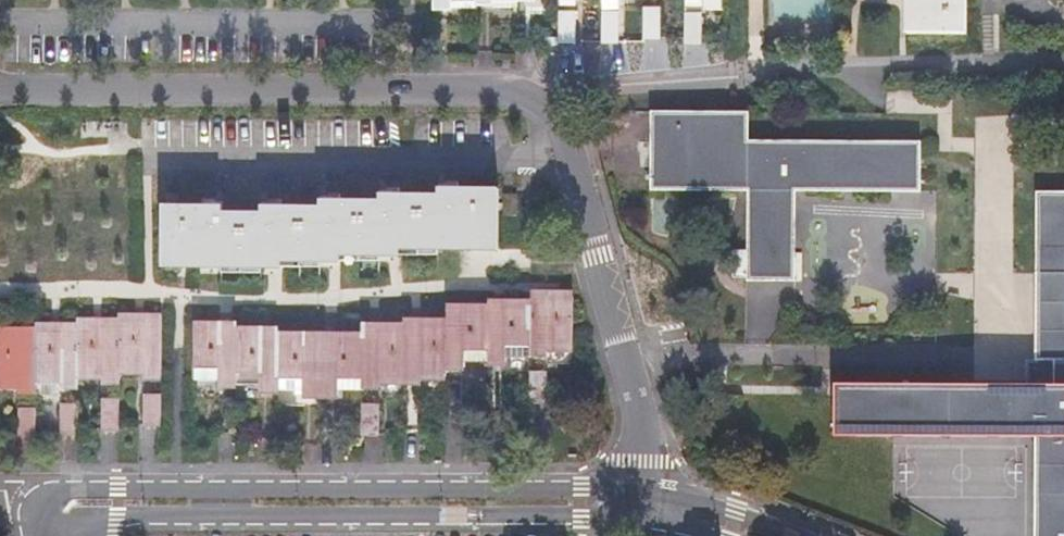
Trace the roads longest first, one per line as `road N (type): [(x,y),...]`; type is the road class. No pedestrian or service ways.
road 1 (residential): [(645,492),(574,160),(558,121),(540,110),(487,91),(0,91)]
road 2 (residential): [(645,492),(55,487),(31,504)]
road 3 (residential): [(67,533),(118,519),(651,521)]
road 4 (residential): [(794,535),(645,492)]

